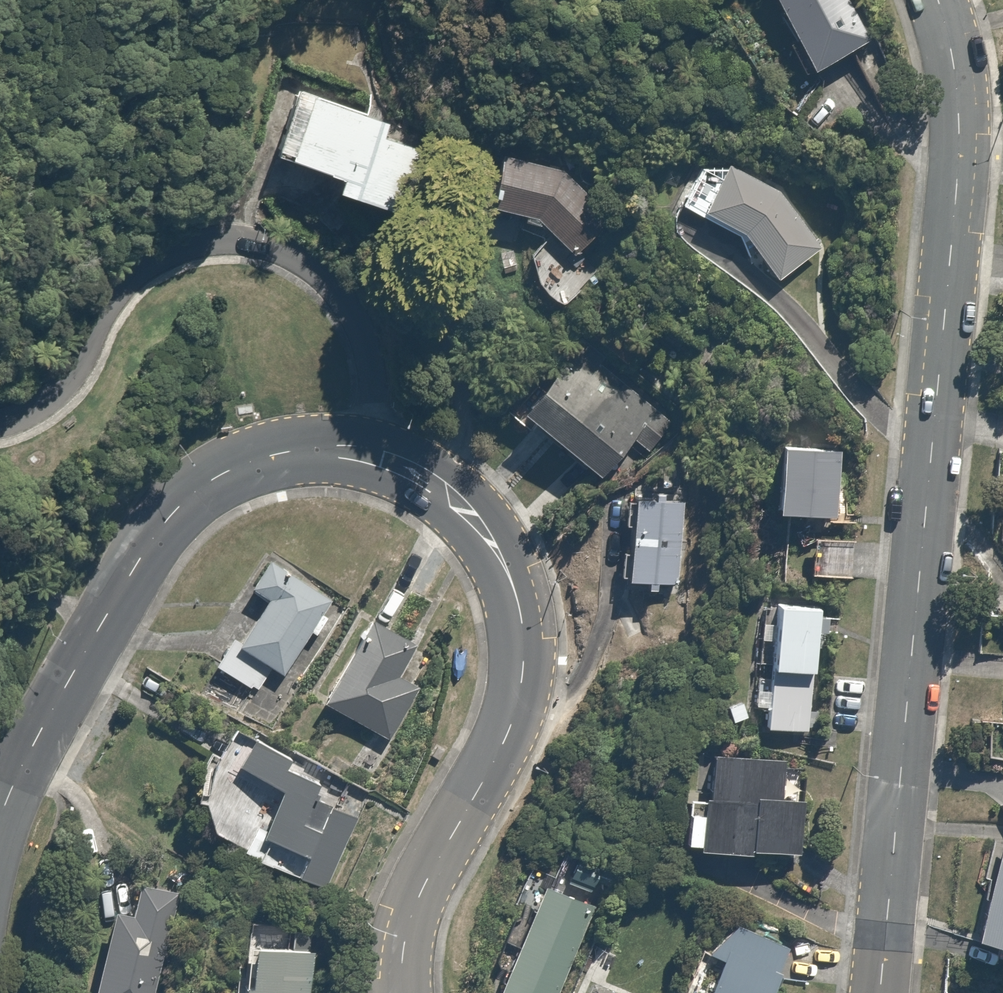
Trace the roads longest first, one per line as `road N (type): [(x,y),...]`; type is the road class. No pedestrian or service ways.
road 1 (tertiary): [(879,992),(956,189),(956,67),(939,0)]
road 2 (tertiary): [(357,462),(400,466),(463,518),(509,605),(517,661),(510,712),(413,921),(403,992)]
road 3 (residential): [(357,462),(357,318),(336,286),(238,236),(185,242),(148,264),(124,289),(48,415),(0,438)]
road 4 (tertiary): [(0,828),(36,745),(159,547),(233,482),(290,464),(357,462)]

